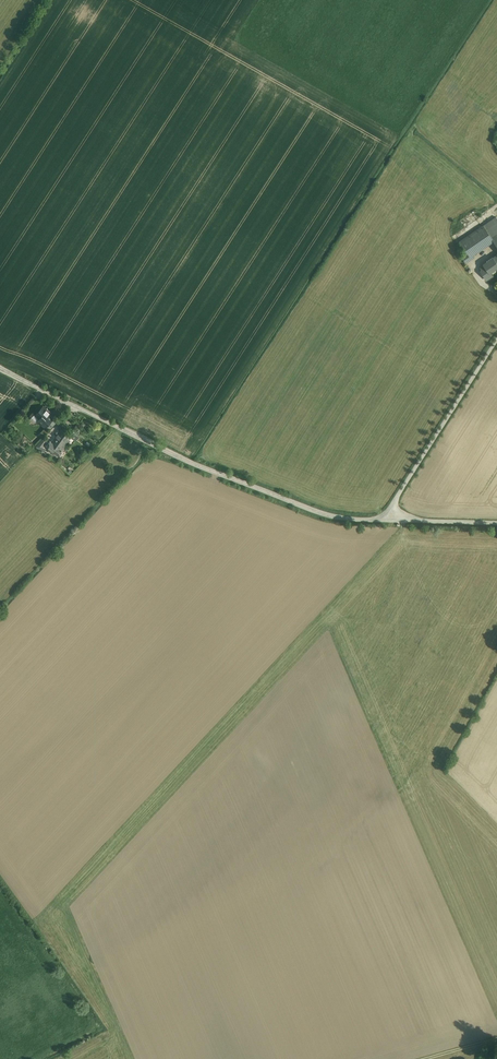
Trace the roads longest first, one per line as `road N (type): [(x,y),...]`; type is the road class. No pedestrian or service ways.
road 1 (unclassified): [(0,368),(155,446),(317,512),(394,520)]
road 2 (unclassified): [(496,340),(393,504),(394,520)]

